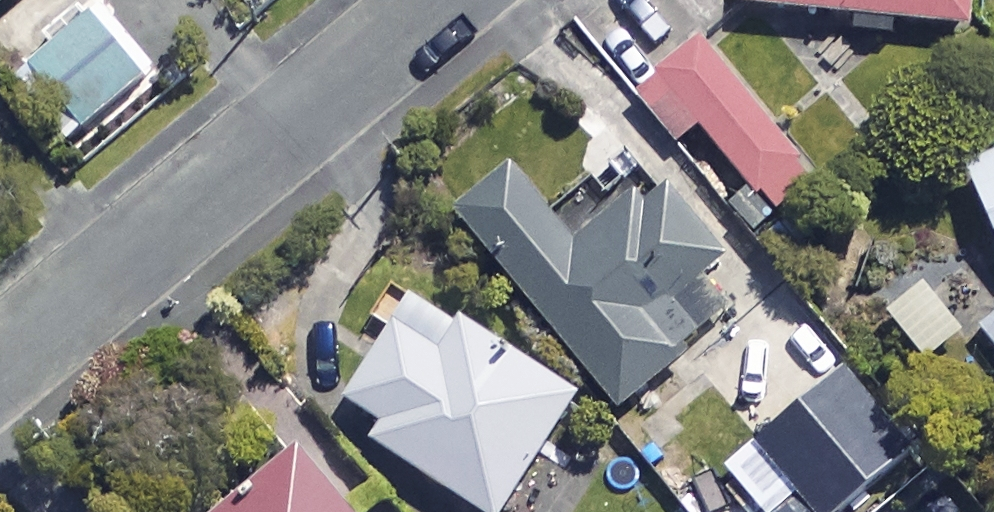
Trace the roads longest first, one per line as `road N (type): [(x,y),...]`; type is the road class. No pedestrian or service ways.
road 1 (residential): [(0,365),(440,0)]

